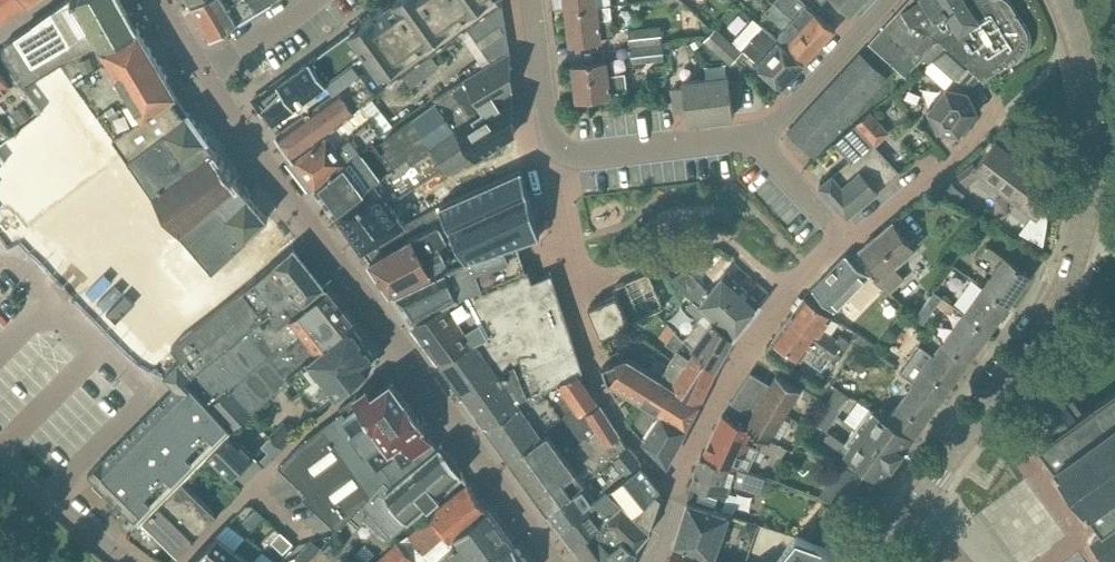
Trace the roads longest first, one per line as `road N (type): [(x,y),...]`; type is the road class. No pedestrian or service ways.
road 1 (residential): [(681,485),(622,425),(590,361),(574,287),(586,278),(570,184),(579,156)]
road 2 (residential): [(56,499),(153,394),(0,251)]
road 3 (tertiary): [(917,500),(1028,363),(1082,236)]
road 4 (residential): [(681,485),(742,362),(783,301),(848,238)]
road 5 (tertiary): [(1082,236),(1093,119),(1063,0)]
road 6 (residential): [(848,238),(949,165),(1007,109)]
road 7 (residential): [(755,139),(885,0)]
road 8 (residential): [(579,156),(755,139)]
road 9 (residential): [(579,156),(548,134),(532,0)]
road 10 (residential): [(755,139),(848,238)]

